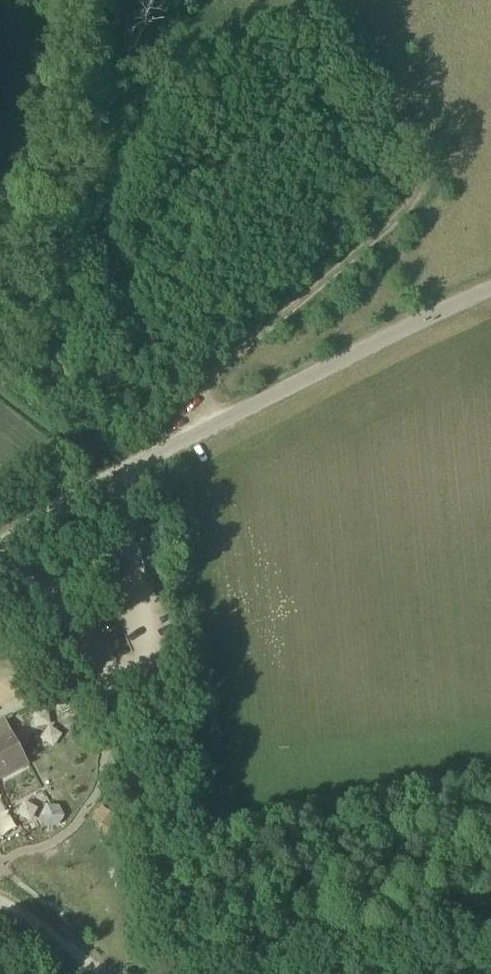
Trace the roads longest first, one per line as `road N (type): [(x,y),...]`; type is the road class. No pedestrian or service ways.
road 1 (track): [(206,428),(219,372),(441,180),(332,0)]
road 2 (unclassified): [(0,545),(206,428),(490,297)]
road 3 (track): [(490,936),(395,954),(103,972)]
road 4 (track): [(103,972),(0,902)]

